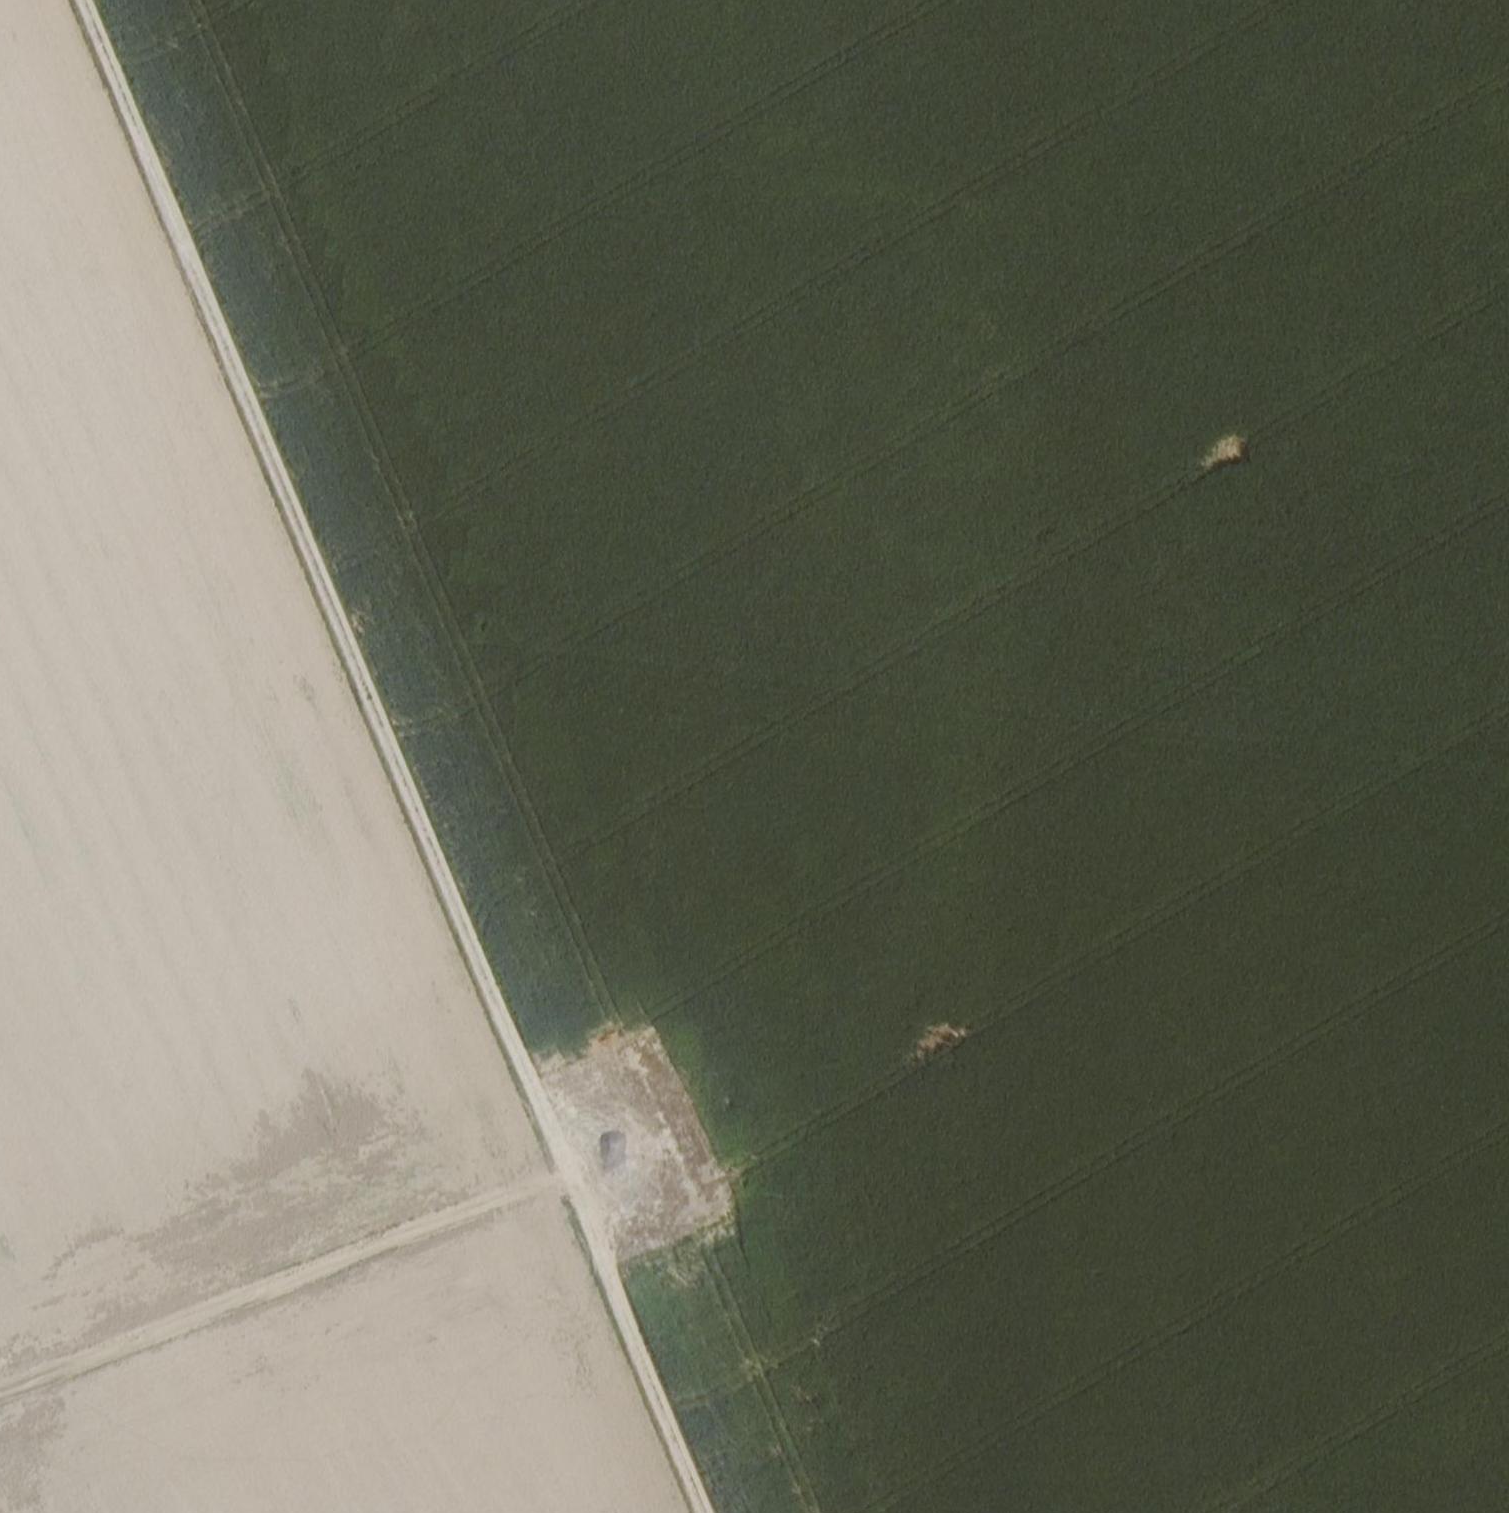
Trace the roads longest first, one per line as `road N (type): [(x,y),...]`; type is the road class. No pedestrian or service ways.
road 1 (track): [(75,0),(554,1185)]
road 2 (track): [(554,1185),(0,1394)]
road 3 (track): [(554,1185),(611,1289),(702,1512)]

